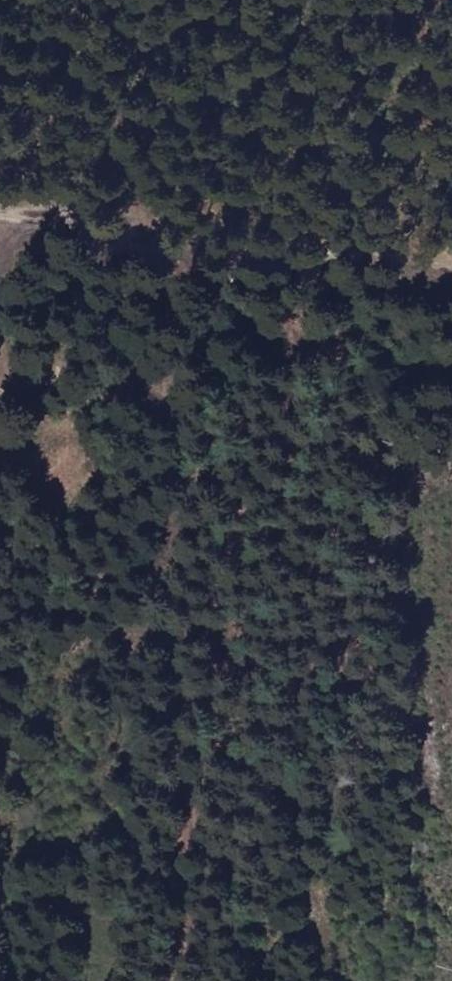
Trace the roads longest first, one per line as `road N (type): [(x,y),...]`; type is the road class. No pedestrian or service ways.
road 1 (track): [(0,209),(61,227),(358,260),(451,256)]

